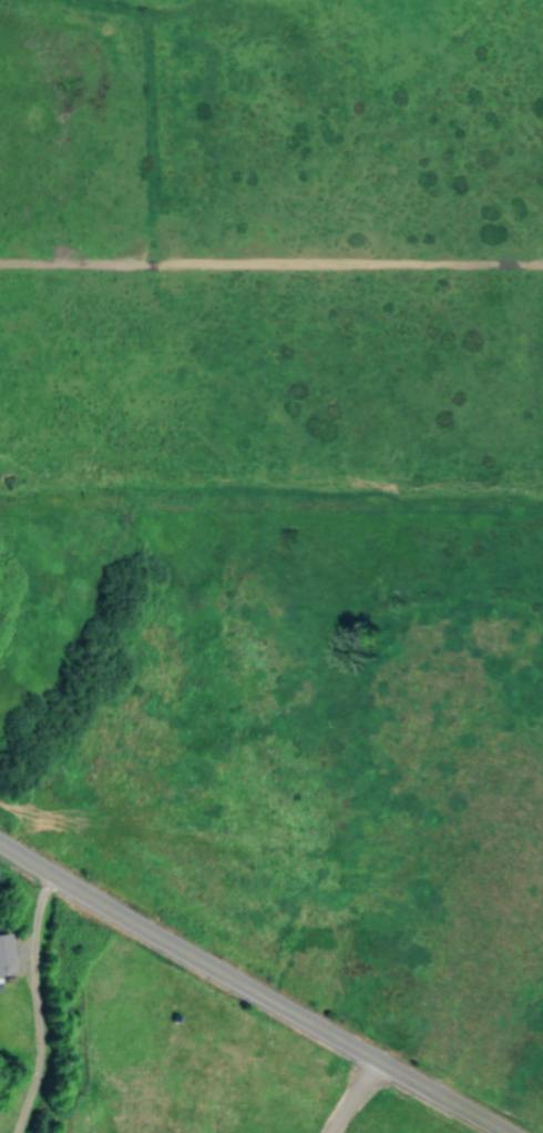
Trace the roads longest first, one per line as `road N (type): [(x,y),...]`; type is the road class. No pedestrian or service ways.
road 1 (tertiary): [(504,1132),(0,841)]

